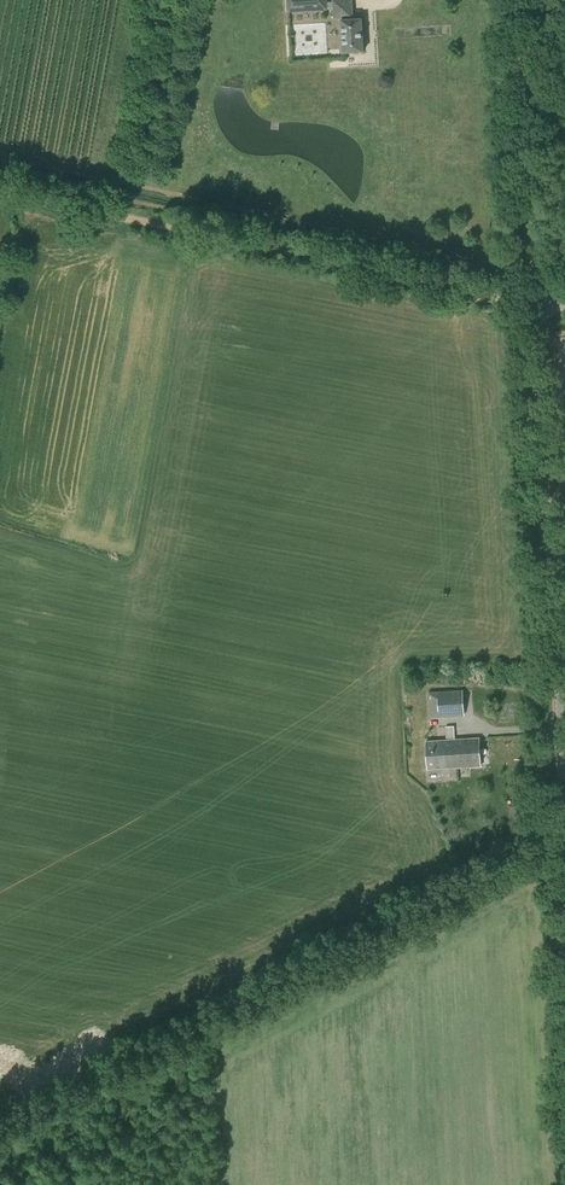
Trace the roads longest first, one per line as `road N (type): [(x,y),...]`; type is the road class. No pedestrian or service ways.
road 1 (track): [(0,1133),(564,835)]
road 2 (track): [(0,190),(541,303)]
road 3 (tertiary): [(564,790),(541,303)]
road 4 (tertiary): [(541,303),(523,0)]

